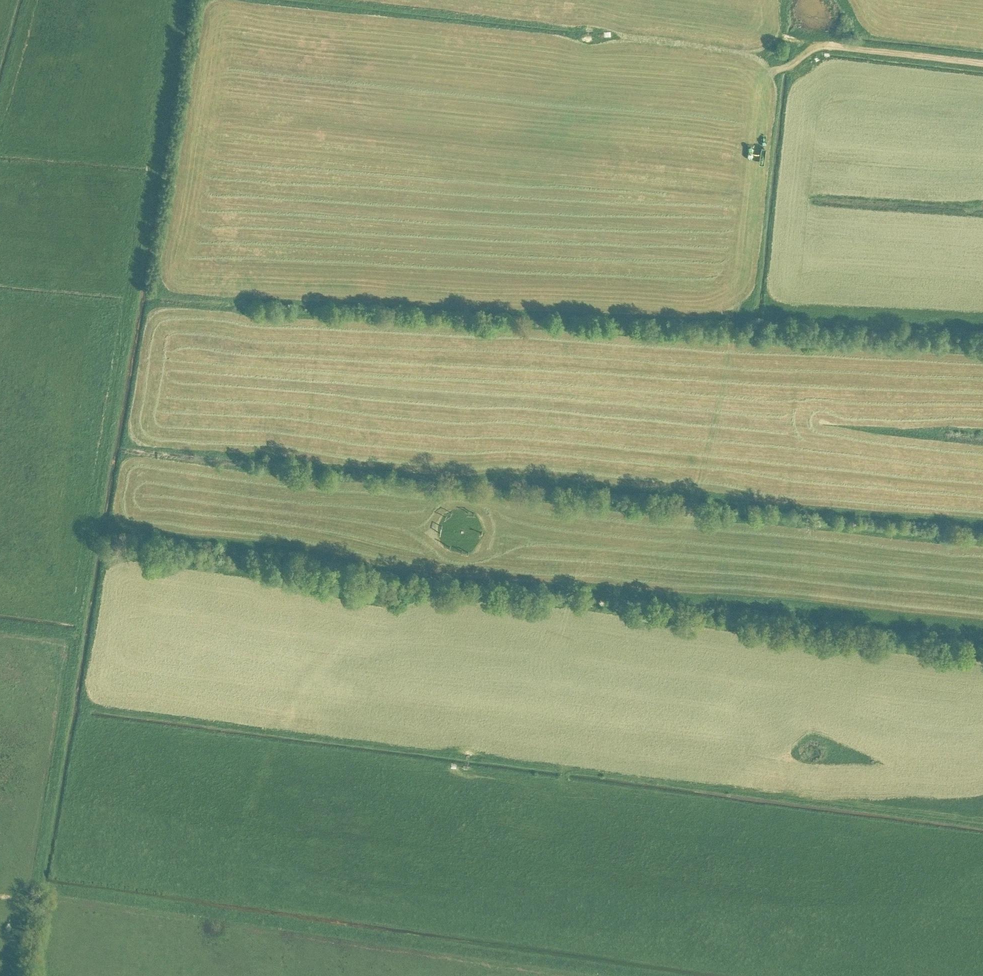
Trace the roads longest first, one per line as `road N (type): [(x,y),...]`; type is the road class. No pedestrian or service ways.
road 1 (track): [(75,646),(182,0)]
road 2 (track): [(780,68),(833,43),(982,61)]

